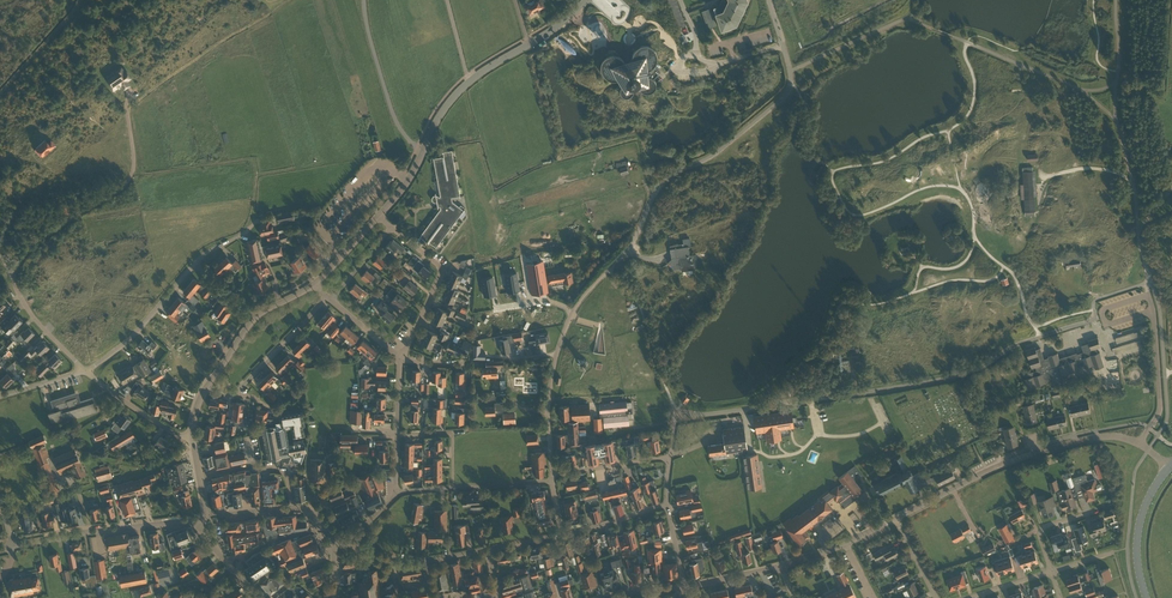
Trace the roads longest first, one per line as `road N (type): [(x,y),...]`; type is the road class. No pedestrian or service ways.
road 1 (unclassified): [(552,475),(549,389),(573,310),(636,236),(657,188),(725,148),(785,94),(782,46)]
road 2 (unclassified): [(86,372),(22,299),(15,268),(34,241),(126,182),(136,159),(130,106)]
road 3 (residential): [(898,519),(1050,448),(1098,437),(1140,443)]
road 4 (tertiary): [(12,545),(198,521)]
road 5 (residential): [(400,359),(443,269),(391,228)]
road 6 (unclassified): [(422,152),(395,118),(363,0)]
road 7 (residential): [(205,389),(234,393),(327,298)]
road 8 (unclassified): [(86,372),(141,331),(193,265)]
road 9 (residential): [(488,550),(408,562),(349,544)]
road 10 (secondary): [(1145,597),(1140,520),(1169,468)]
road 11 (unclassified): [(193,436),(176,434),(86,372)]
road 12 (residential): [(200,477),(282,470),(292,508)]

